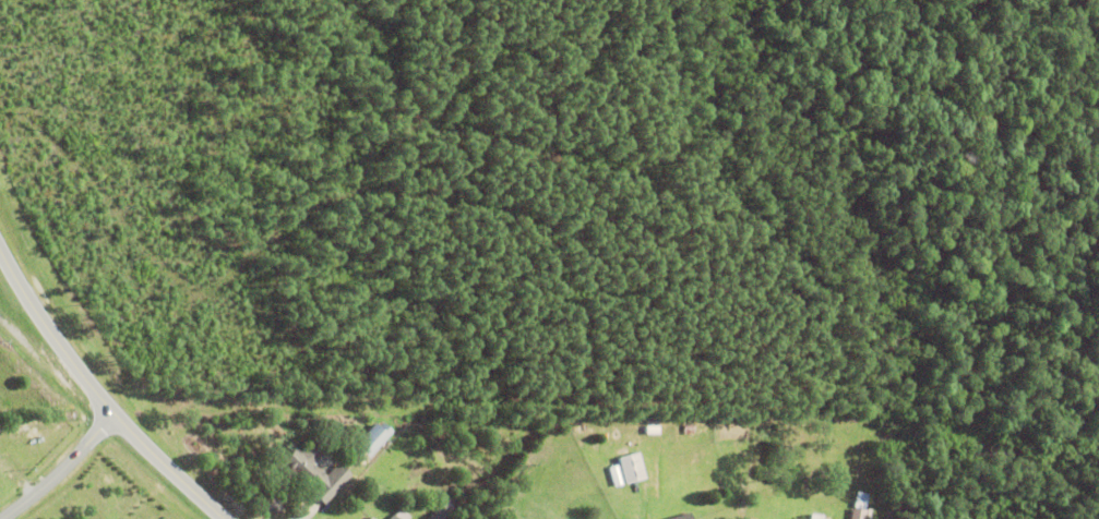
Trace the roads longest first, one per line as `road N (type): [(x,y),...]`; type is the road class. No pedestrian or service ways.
road 1 (tertiary): [(0,258),(103,407),(220,518)]
road 2 (residential): [(103,407),(75,449),(0,514)]

